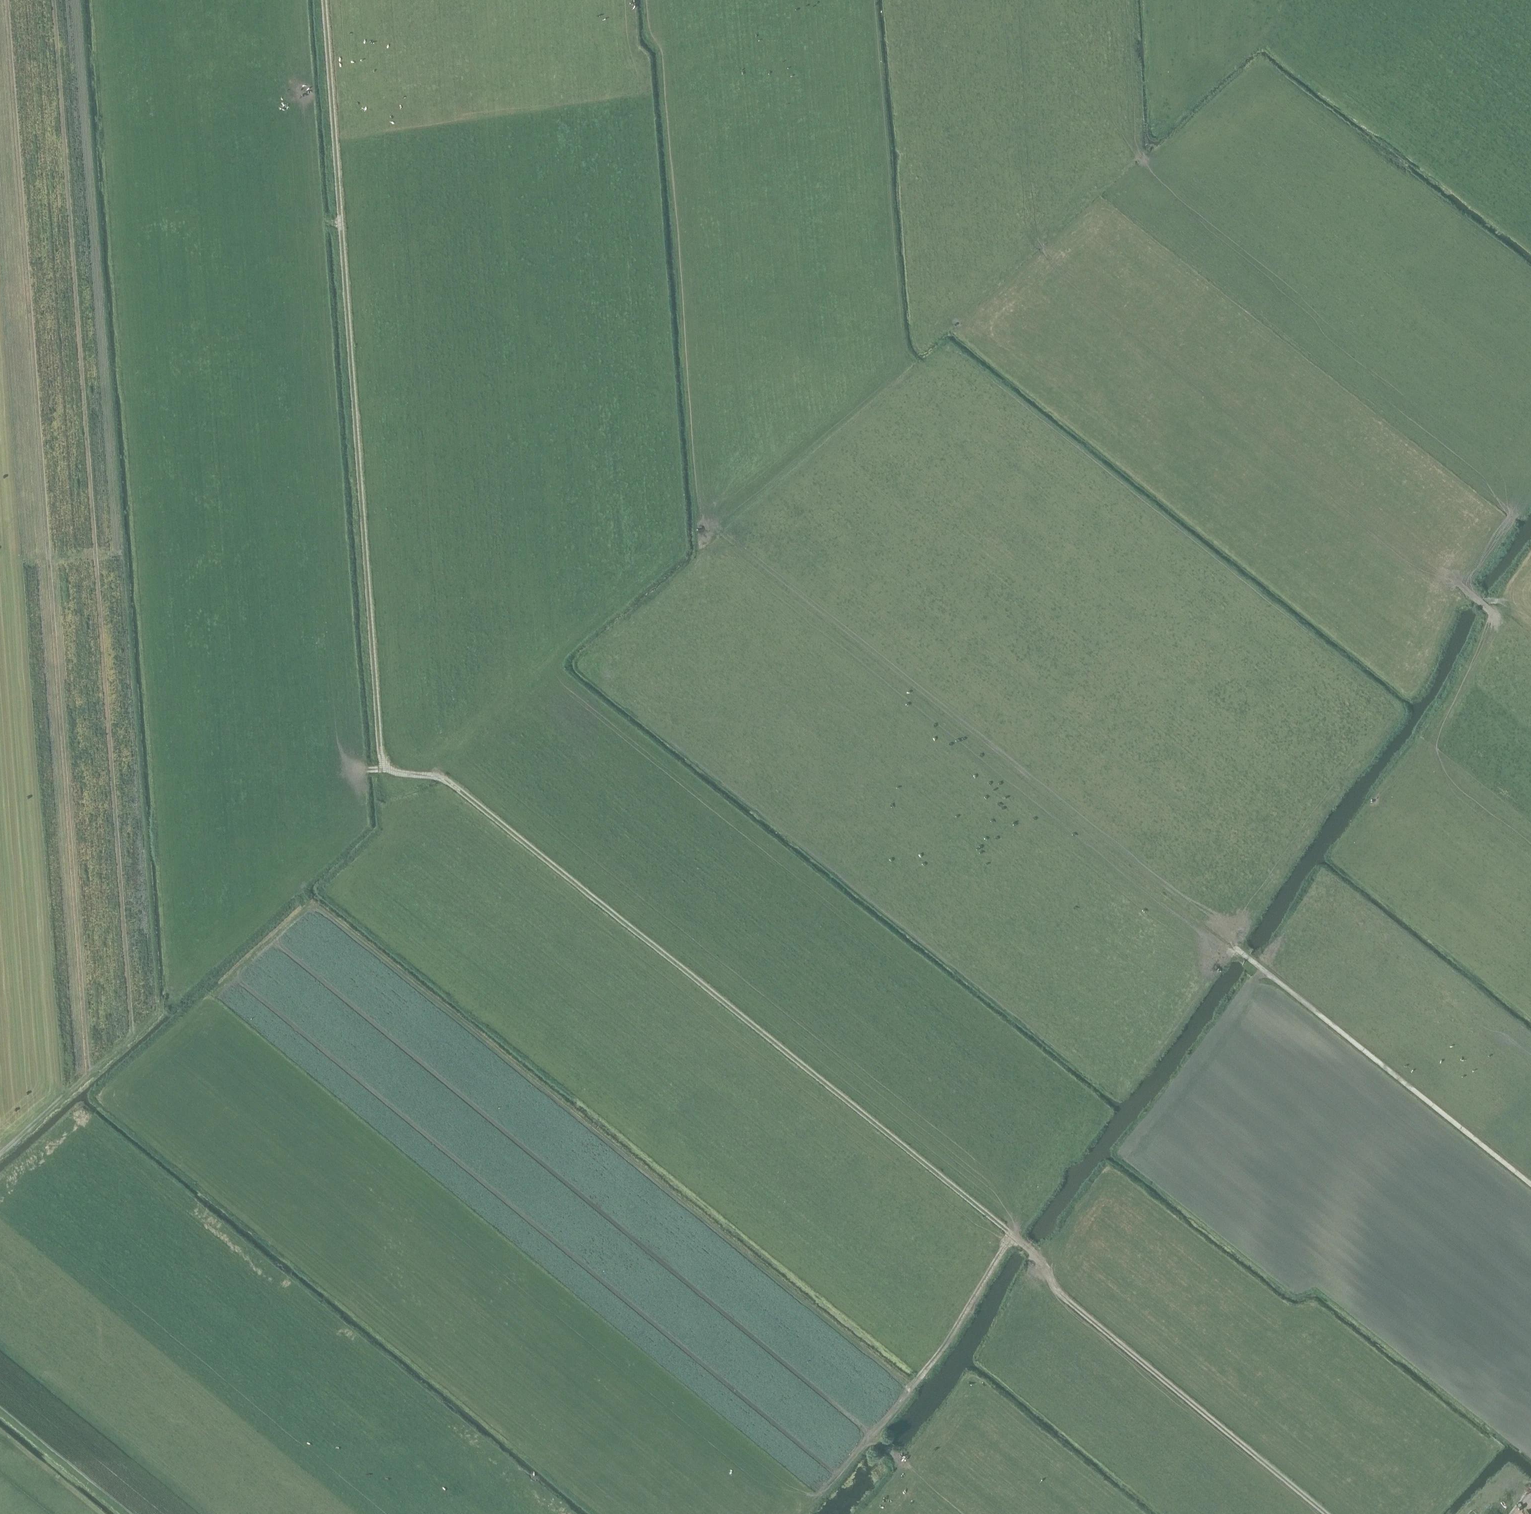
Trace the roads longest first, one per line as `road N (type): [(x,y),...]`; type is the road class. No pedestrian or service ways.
road 1 (track): [(460,791),(1009,1231),(1049,1269),(1058,1292),(1327,1513)]
road 2 (track): [(324,0),(386,768),(358,770)]

